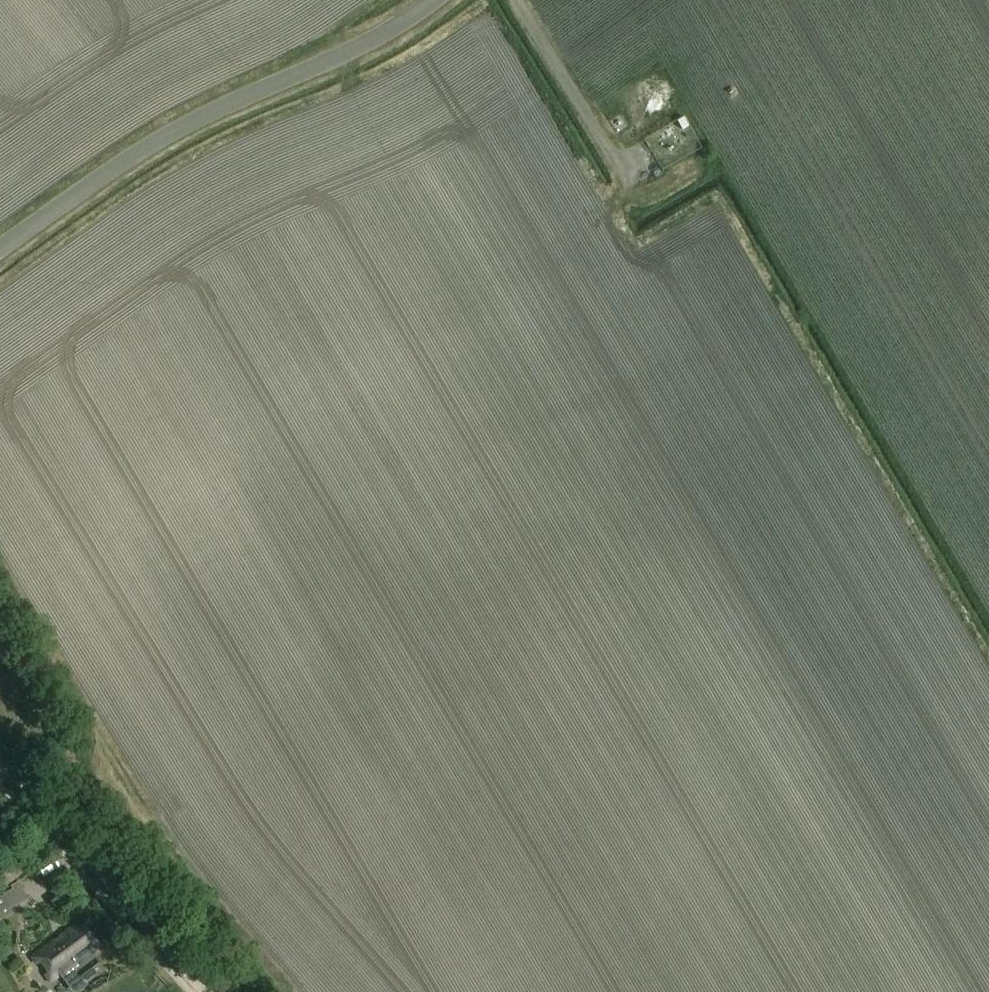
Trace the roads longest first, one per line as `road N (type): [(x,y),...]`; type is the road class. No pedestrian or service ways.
road 1 (tertiary): [(0,249),(188,124),(340,55),(435,0)]
road 2 (track): [(207,991),(0,772)]

